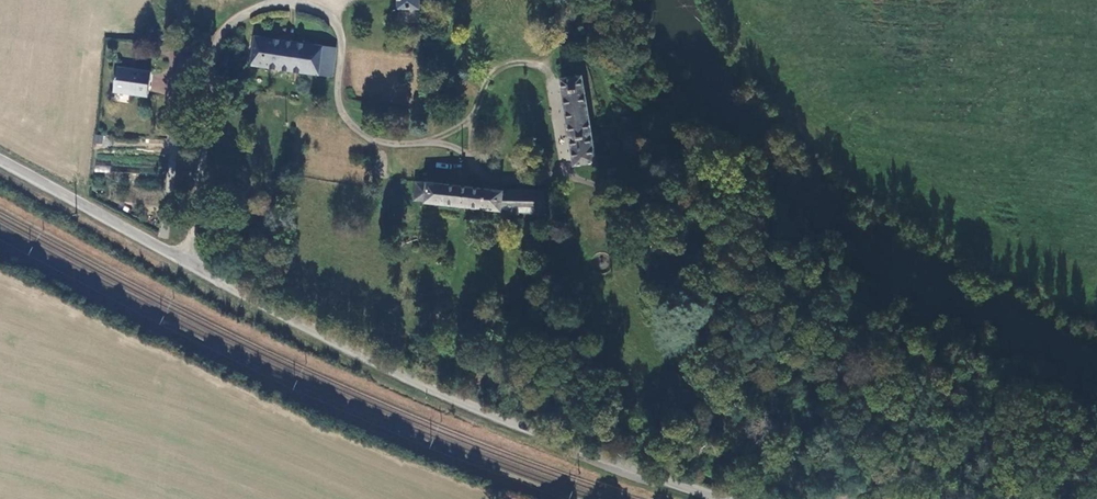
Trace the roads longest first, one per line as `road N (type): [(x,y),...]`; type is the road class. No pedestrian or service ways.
road 1 (tertiary): [(722,498),(590,457),(455,400),(0,161)]
road 2 (track): [(932,170),(1051,128),(1096,102)]

